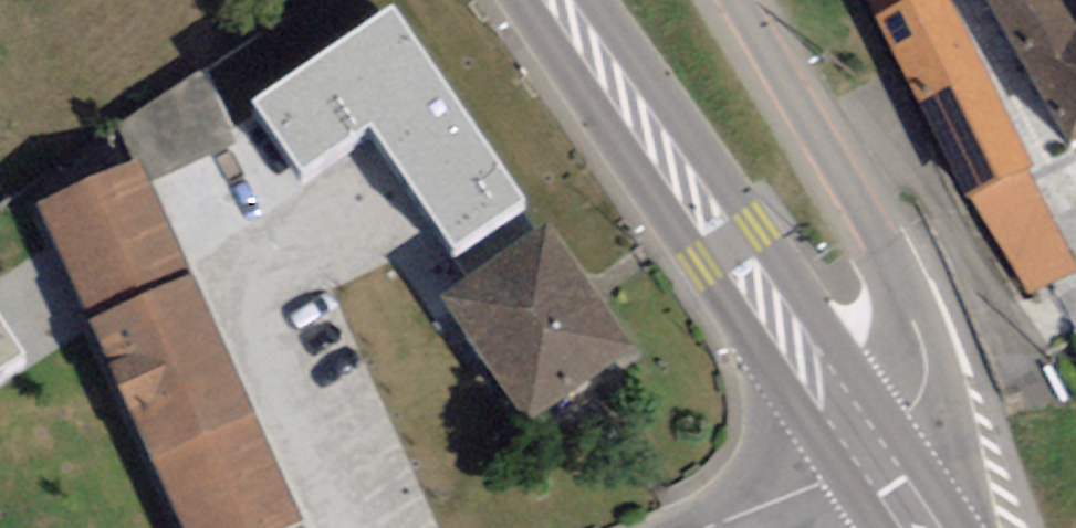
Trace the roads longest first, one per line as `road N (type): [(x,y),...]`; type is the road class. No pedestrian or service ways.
road 1 (primary): [(883,449),(558,0)]
road 2 (unclassified): [(883,449),(923,397),(923,333),(731,0)]
road 3 (unclassified): [(708,527),(883,449)]

